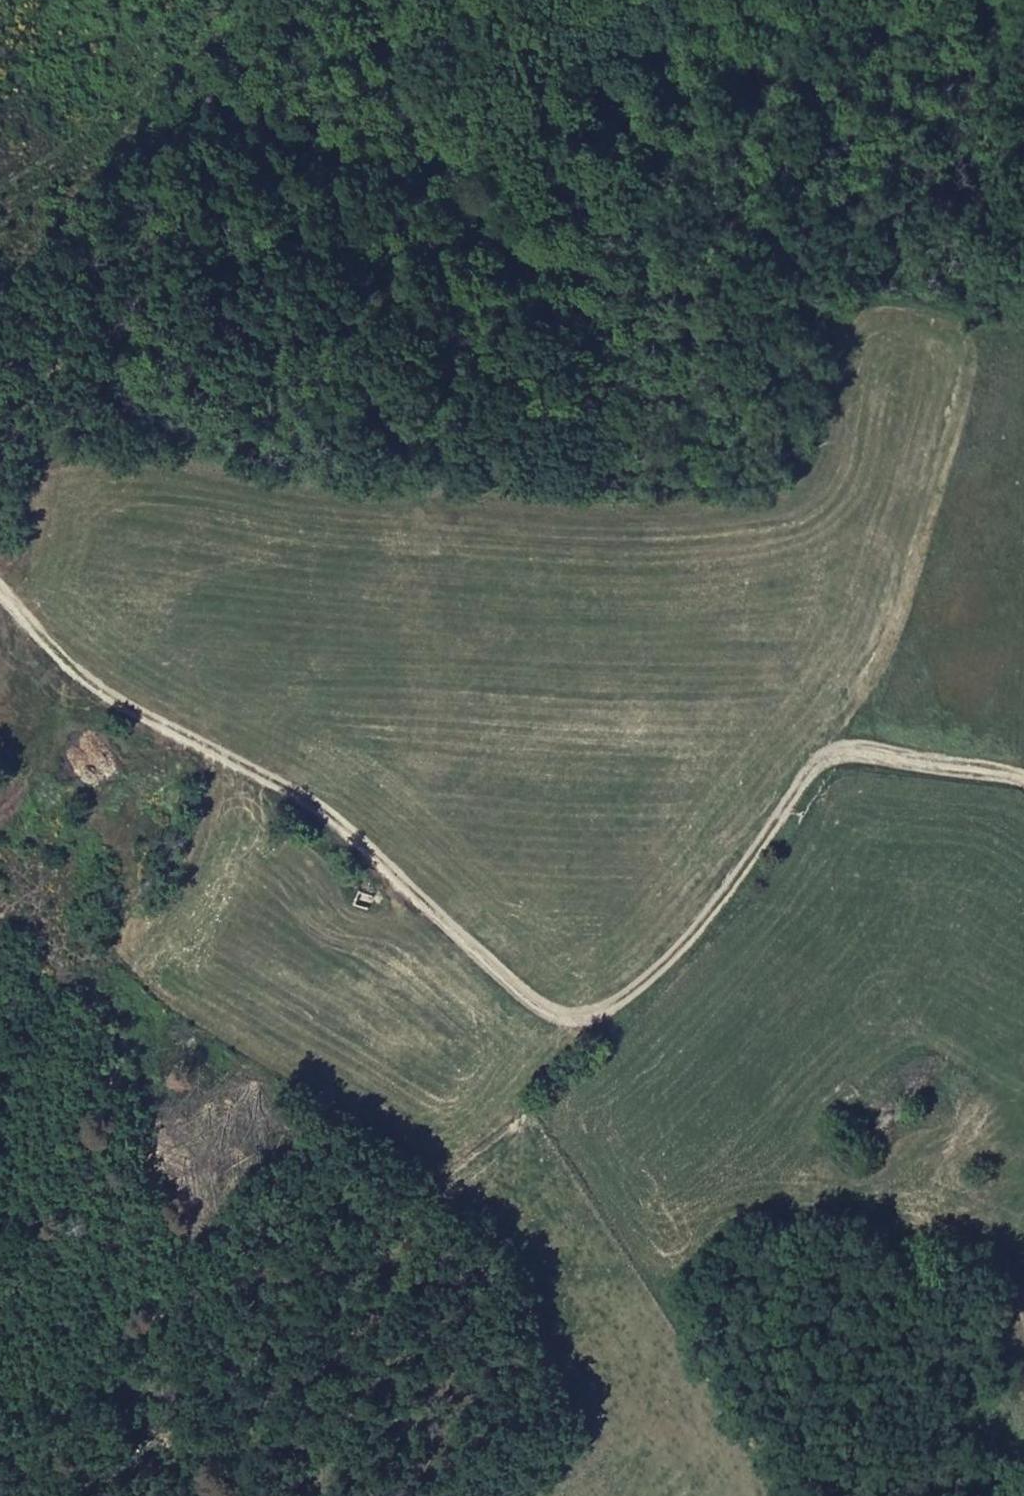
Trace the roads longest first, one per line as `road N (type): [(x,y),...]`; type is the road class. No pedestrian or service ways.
road 1 (track): [(1023,783),(834,759),(813,769),(752,875),(634,997),(591,1018),(542,1014),(452,944),(370,851),(324,816),(198,755),(79,683),(0,591)]

